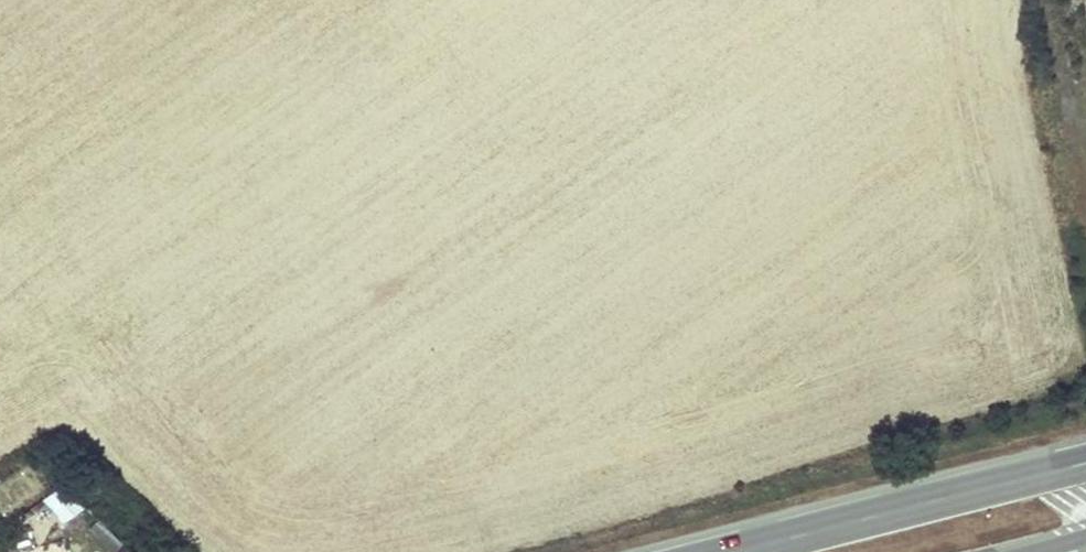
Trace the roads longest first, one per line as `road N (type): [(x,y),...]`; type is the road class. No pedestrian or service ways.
road 1 (primary): [(1085,464),(743,551)]

